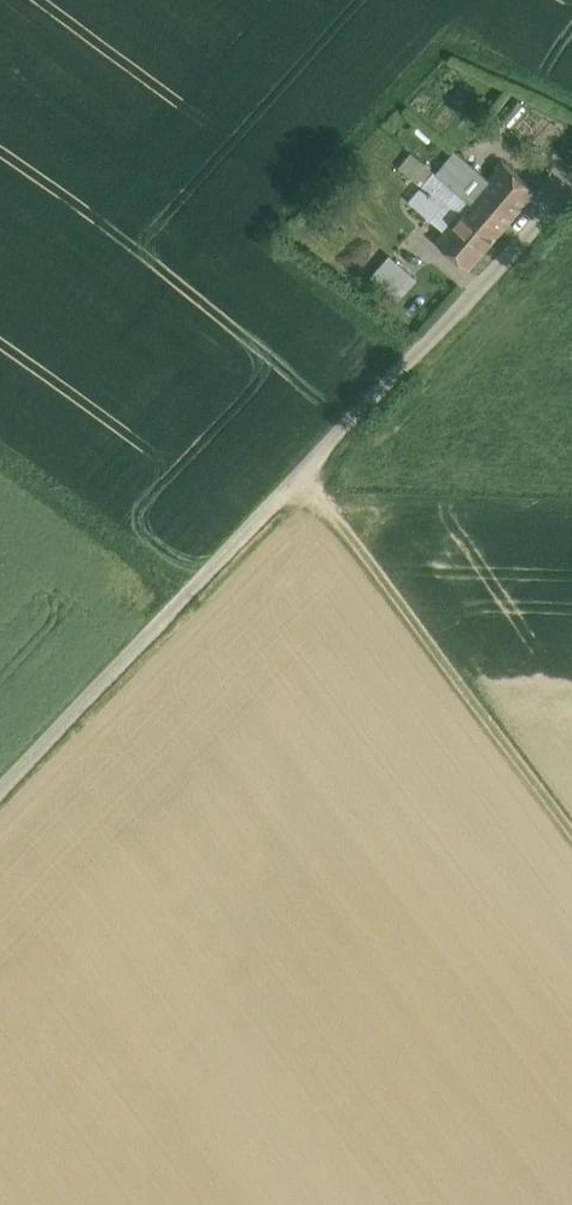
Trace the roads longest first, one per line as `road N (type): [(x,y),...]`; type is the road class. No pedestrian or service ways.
road 1 (track): [(571,180),(513,257),(0,791)]
road 2 (track): [(571,831),(303,473)]

